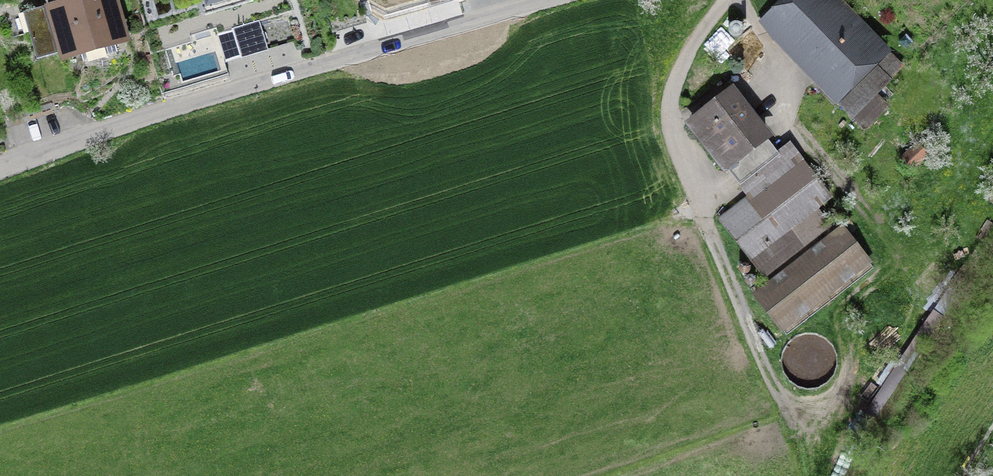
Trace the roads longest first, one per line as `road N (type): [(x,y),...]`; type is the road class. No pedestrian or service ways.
road 1 (unclassified): [(557,0),(345,57),(0,173)]
road 2 (residential): [(758,356),(674,164),(665,115),(680,59),(730,0)]

